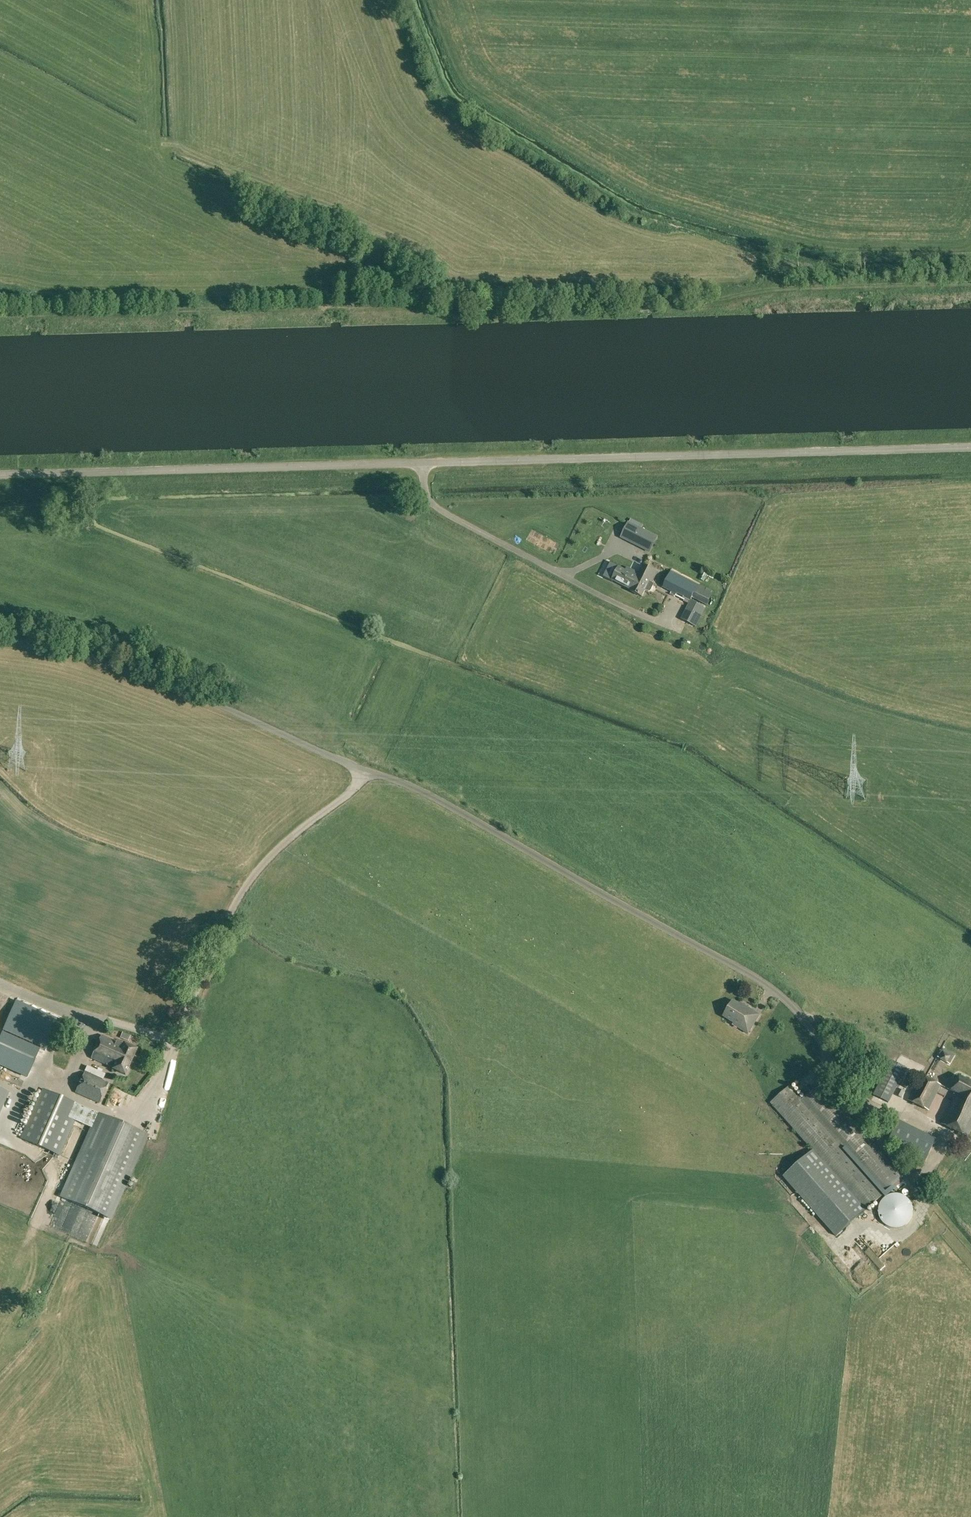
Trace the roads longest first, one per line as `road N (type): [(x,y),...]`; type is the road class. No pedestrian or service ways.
road 1 (unclassified): [(0,639),(80,657),(372,766),(754,977),(789,1001),(929,1205)]
road 2 (track): [(0,321),(711,304),(768,295),(970,288)]
road 3 (unclassified): [(970,448),(423,464)]
road 4 (unclassified): [(423,464),(0,477)]
road 5 (track): [(166,1038),(241,886),(372,766)]
road 6 (unclassified): [(423,464),(435,506),(683,636)]
road 7 (unclassified): [(0,984),(102,1025),(166,1038)]

